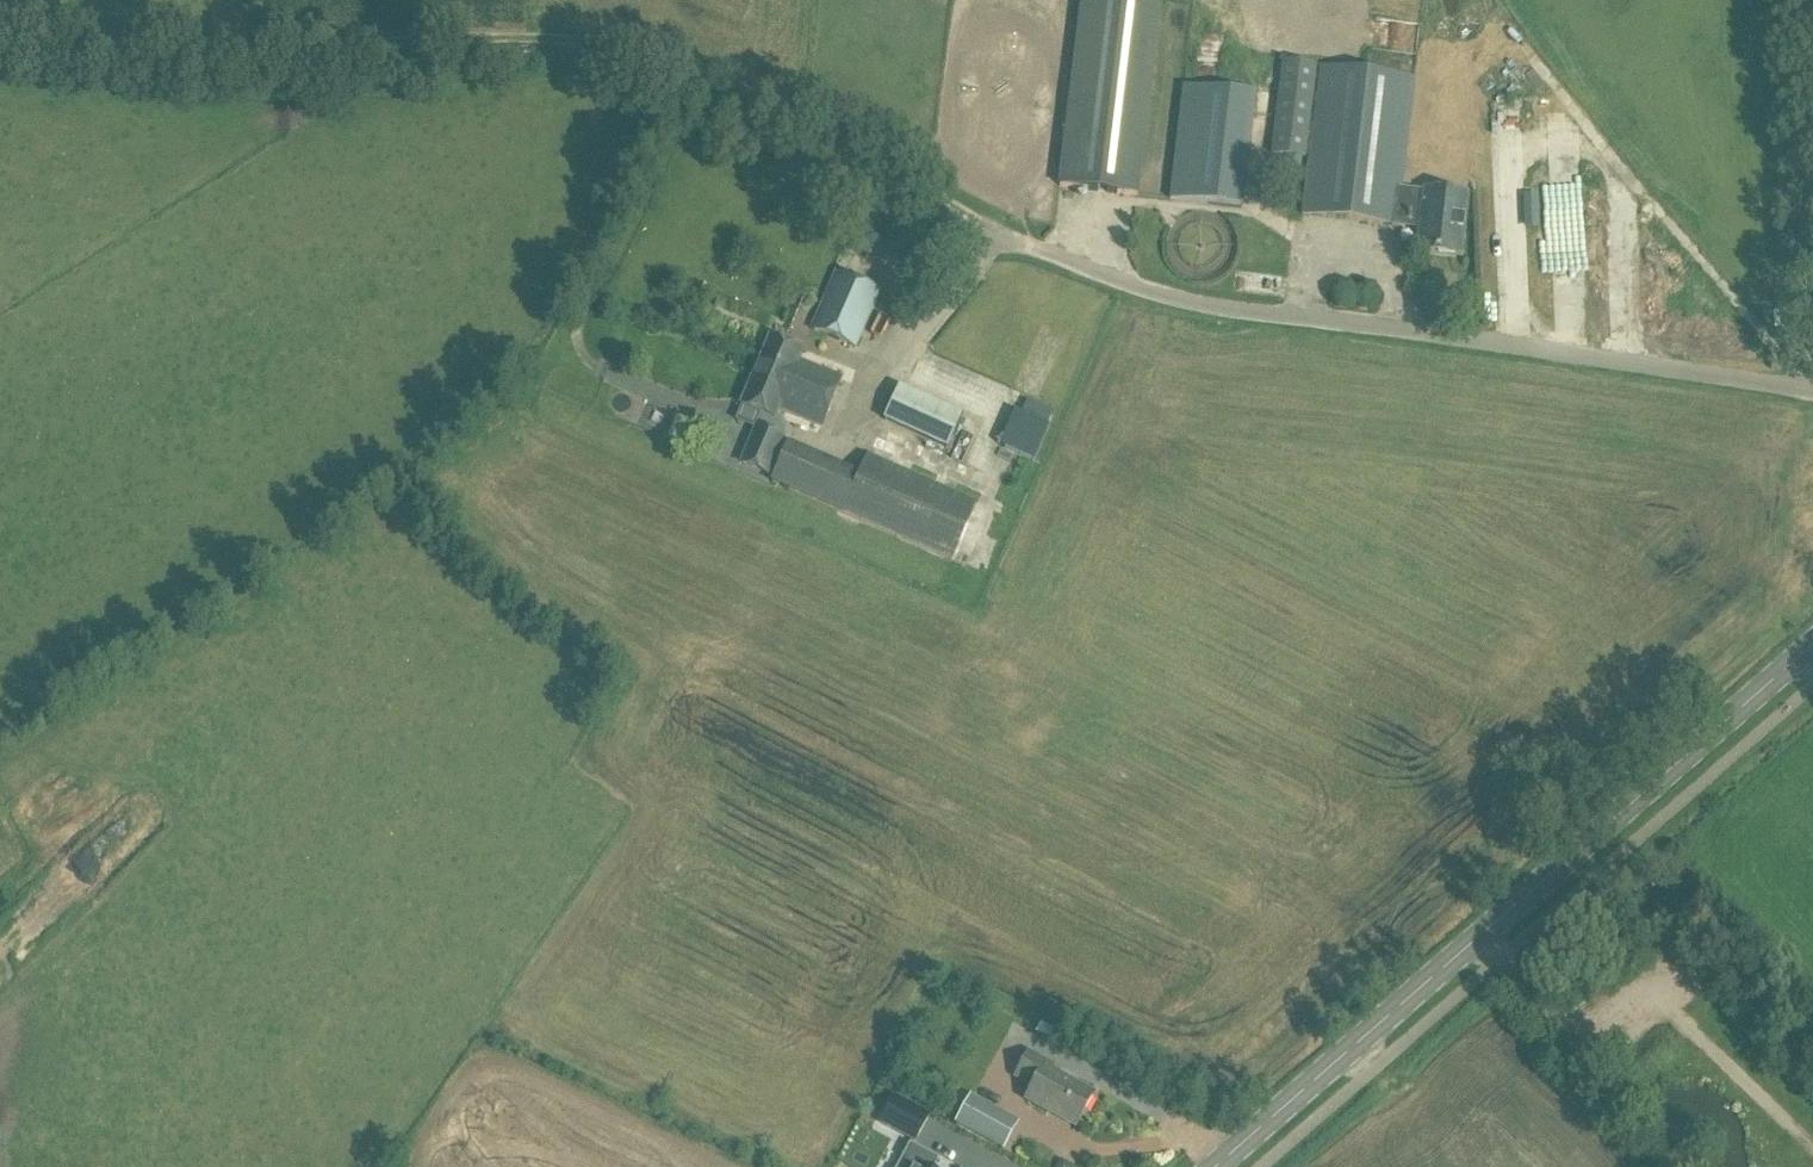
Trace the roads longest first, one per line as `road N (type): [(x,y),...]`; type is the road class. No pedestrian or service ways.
road 1 (track): [(0,28),(617,44),(796,95),(914,168),(998,233)]
road 2 (unclassified): [(998,233),(1126,285),(1296,322),(1812,391)]
road 3 (tertiary): [(1215,1166),(1812,644)]

